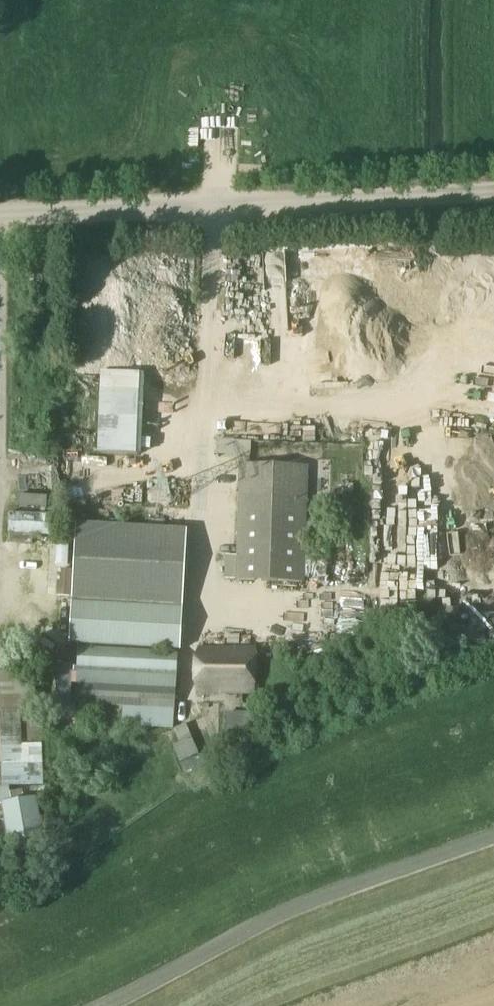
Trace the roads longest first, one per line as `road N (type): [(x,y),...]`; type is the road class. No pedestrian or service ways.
road 1 (unclassified): [(493,191),(0,220)]
road 2 (unclassified): [(493,833),(286,907),(96,1005)]

